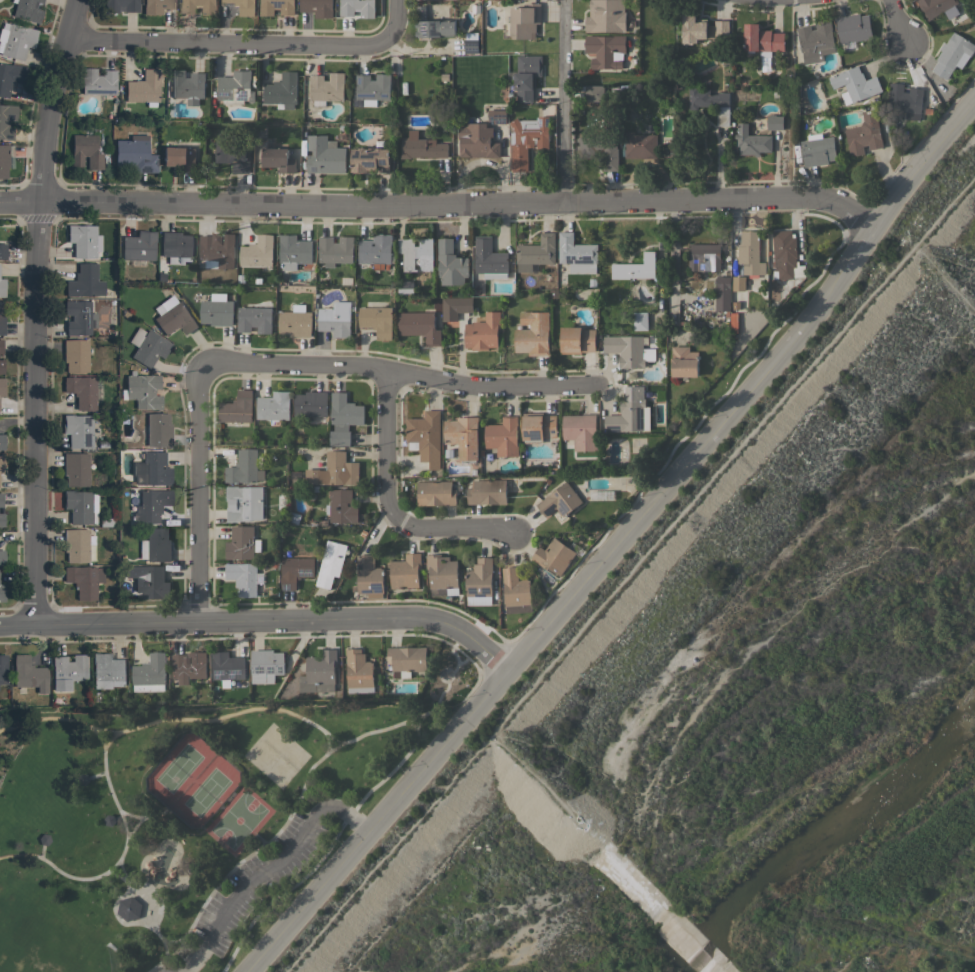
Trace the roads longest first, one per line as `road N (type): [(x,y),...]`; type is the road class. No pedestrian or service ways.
road 1 (residential): [(874,225),(818,197),(0,203)]
road 2 (residential): [(77,0),(46,101),(36,219),(32,624)]
road 3 (tertiary): [(843,269),(507,666)]
road 4 (tertiary): [(0,625),(413,618),(454,630),(507,666)]
road 5 (tertiary): [(244,971),(507,666)]
road 6 (residential): [(197,364),(383,366),(472,388),(596,386)]
road 7 (residential): [(64,40),(355,47),(391,36),(397,0)]
road 8 (residential): [(383,366),(393,516),(412,527),(516,533)]
road 9 (residential): [(197,364),(198,622)]
road 10 (residential): [(563,0),(561,203)]
road 11 (tertiary): [(974,102),(874,225)]

